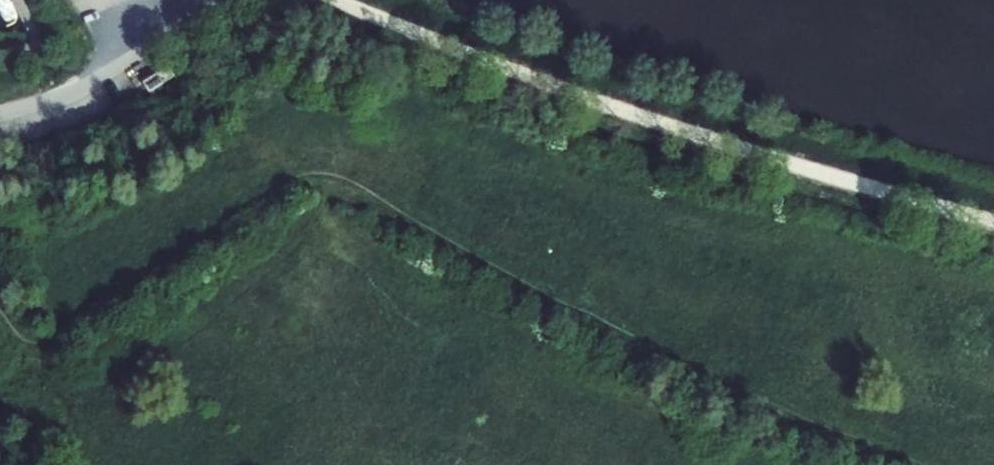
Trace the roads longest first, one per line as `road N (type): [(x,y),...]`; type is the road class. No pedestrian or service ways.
road 1 (residential): [(0,130),(128,80),(279,4),(361,11)]

